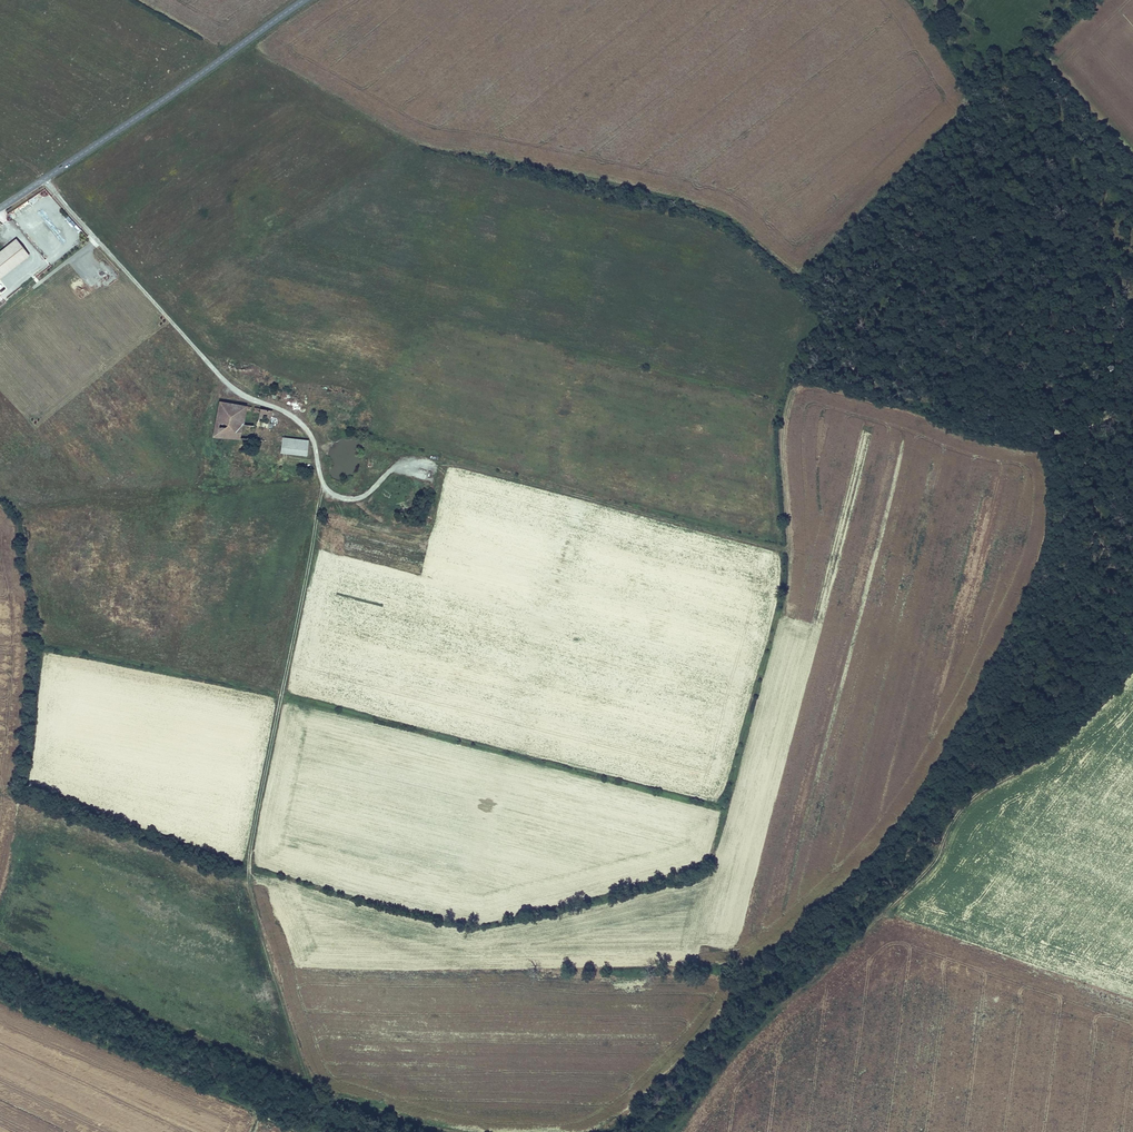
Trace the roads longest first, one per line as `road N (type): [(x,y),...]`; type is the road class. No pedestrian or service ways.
road 1 (track): [(43,179),(225,383),(308,431),(326,490),(340,498),(366,496),(402,459),(427,461)]
road 2 (tertiary): [(0,208),(305,0)]

